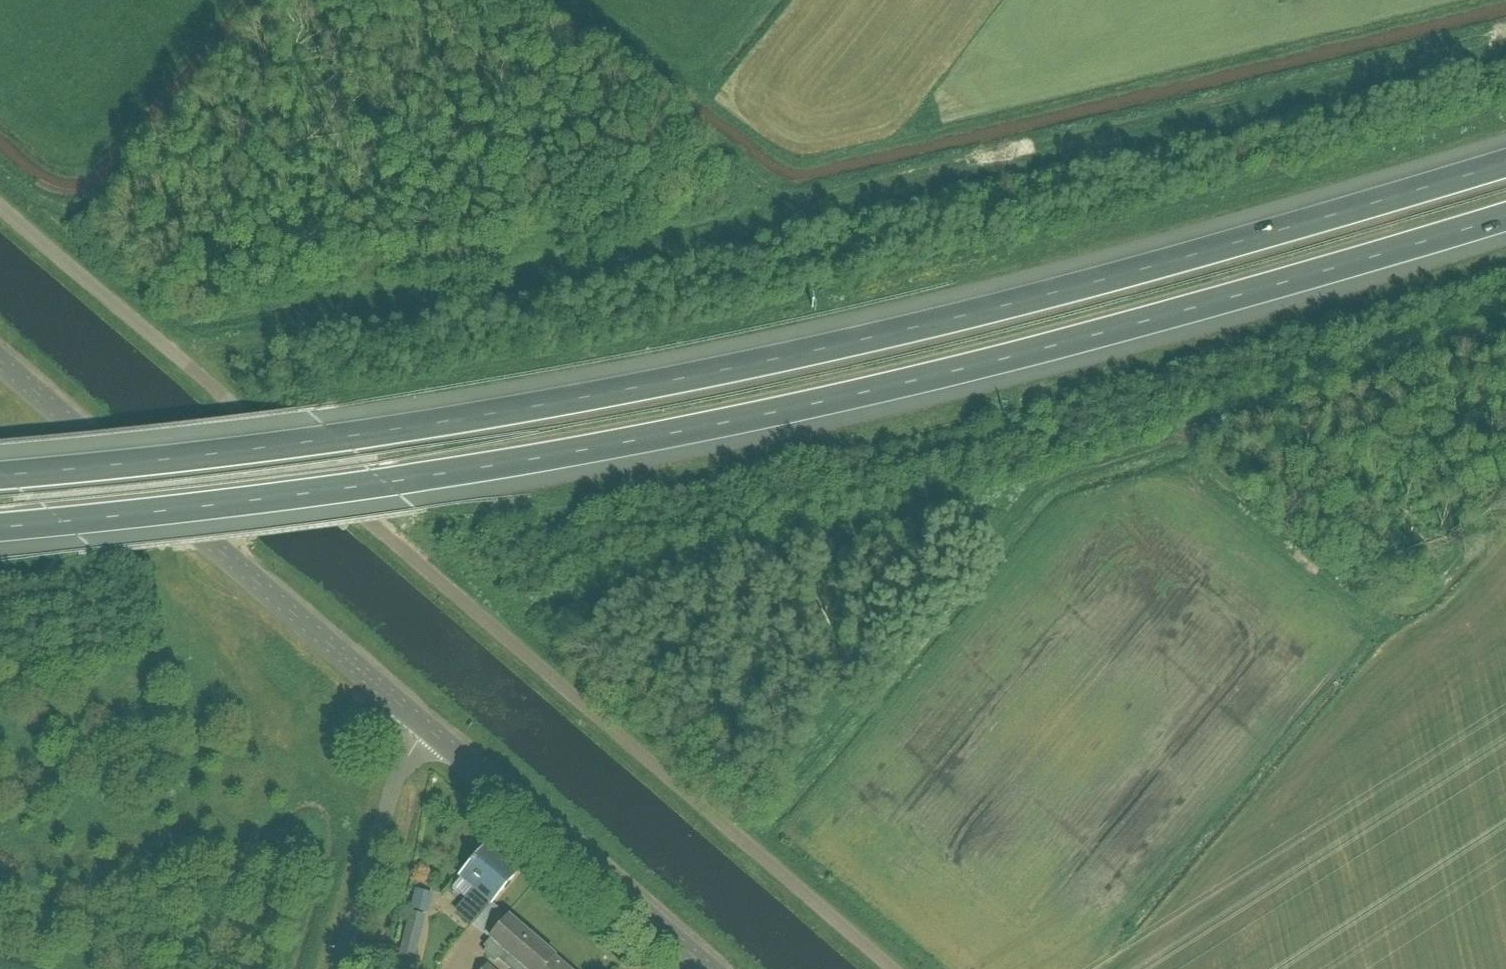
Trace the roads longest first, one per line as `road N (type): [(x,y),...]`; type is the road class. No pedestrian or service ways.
road 1 (motorway): [(1505,162),(1183,260),(750,366),(334,439),(0,476)]
road 2 (motorway): [(0,528),(381,485),(758,416),(1197,307),(1505,215)]
road 3 (unclassified): [(891,968),(0,204)]
road 4 (tertiary): [(413,721),(0,356)]
road 5 (tertiary): [(704,968),(413,721)]
road 6 (unclassified): [(339,968),(413,721)]

